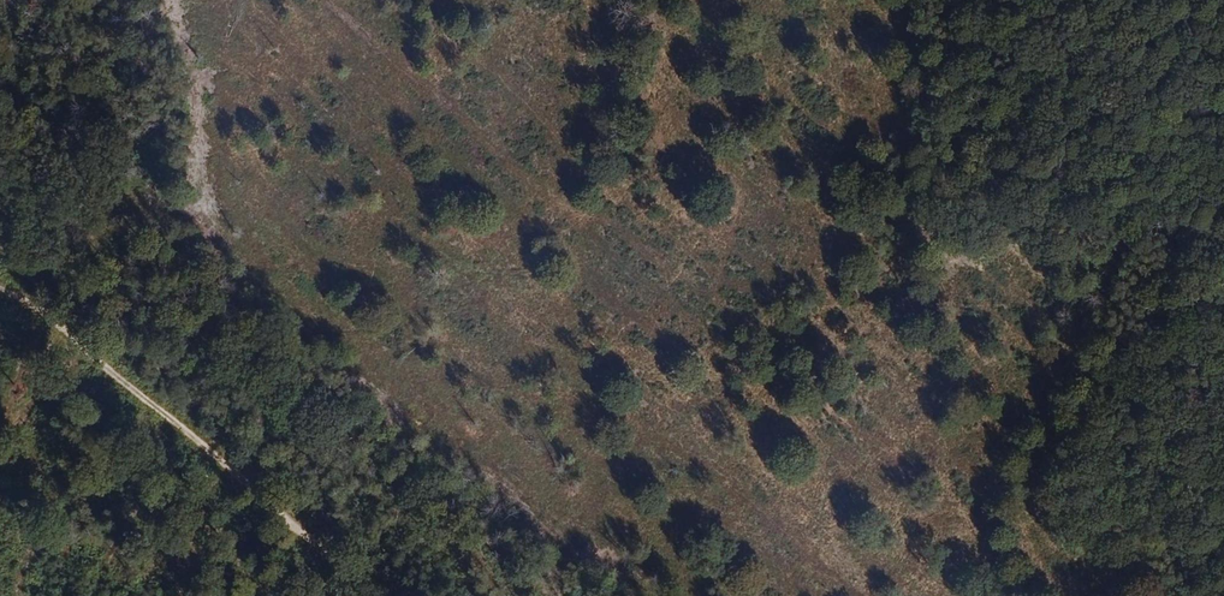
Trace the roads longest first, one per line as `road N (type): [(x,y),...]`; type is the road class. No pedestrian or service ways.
road 1 (track): [(460,595),(329,497),(82,286),(0,244)]

